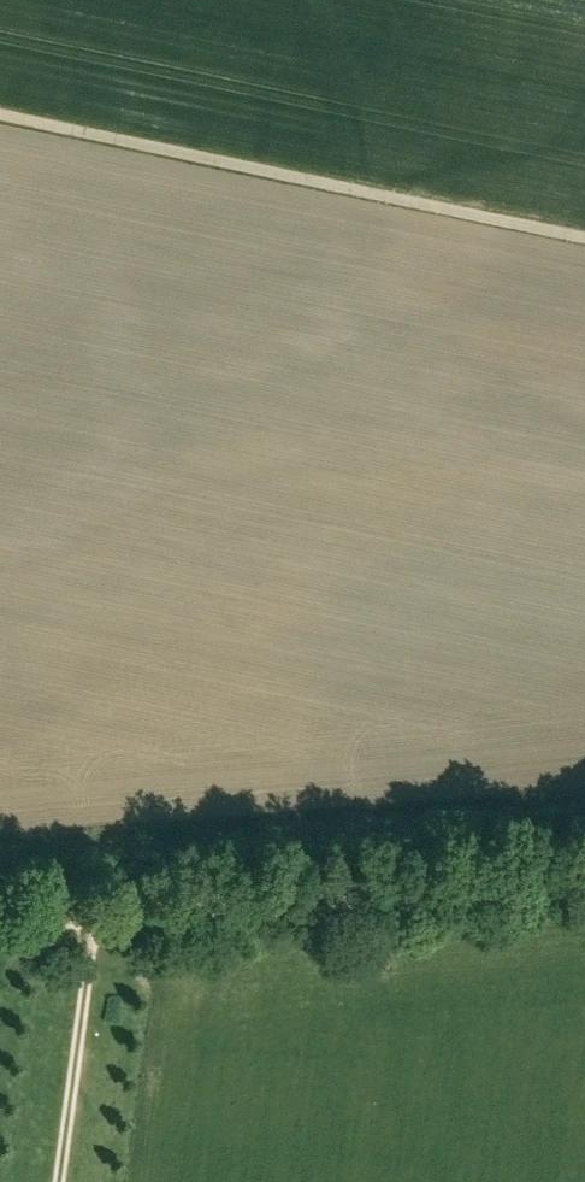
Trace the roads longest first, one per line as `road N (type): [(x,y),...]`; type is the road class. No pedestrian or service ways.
road 1 (track): [(584,239),(0,113)]
road 2 (track): [(0,923),(584,869)]

